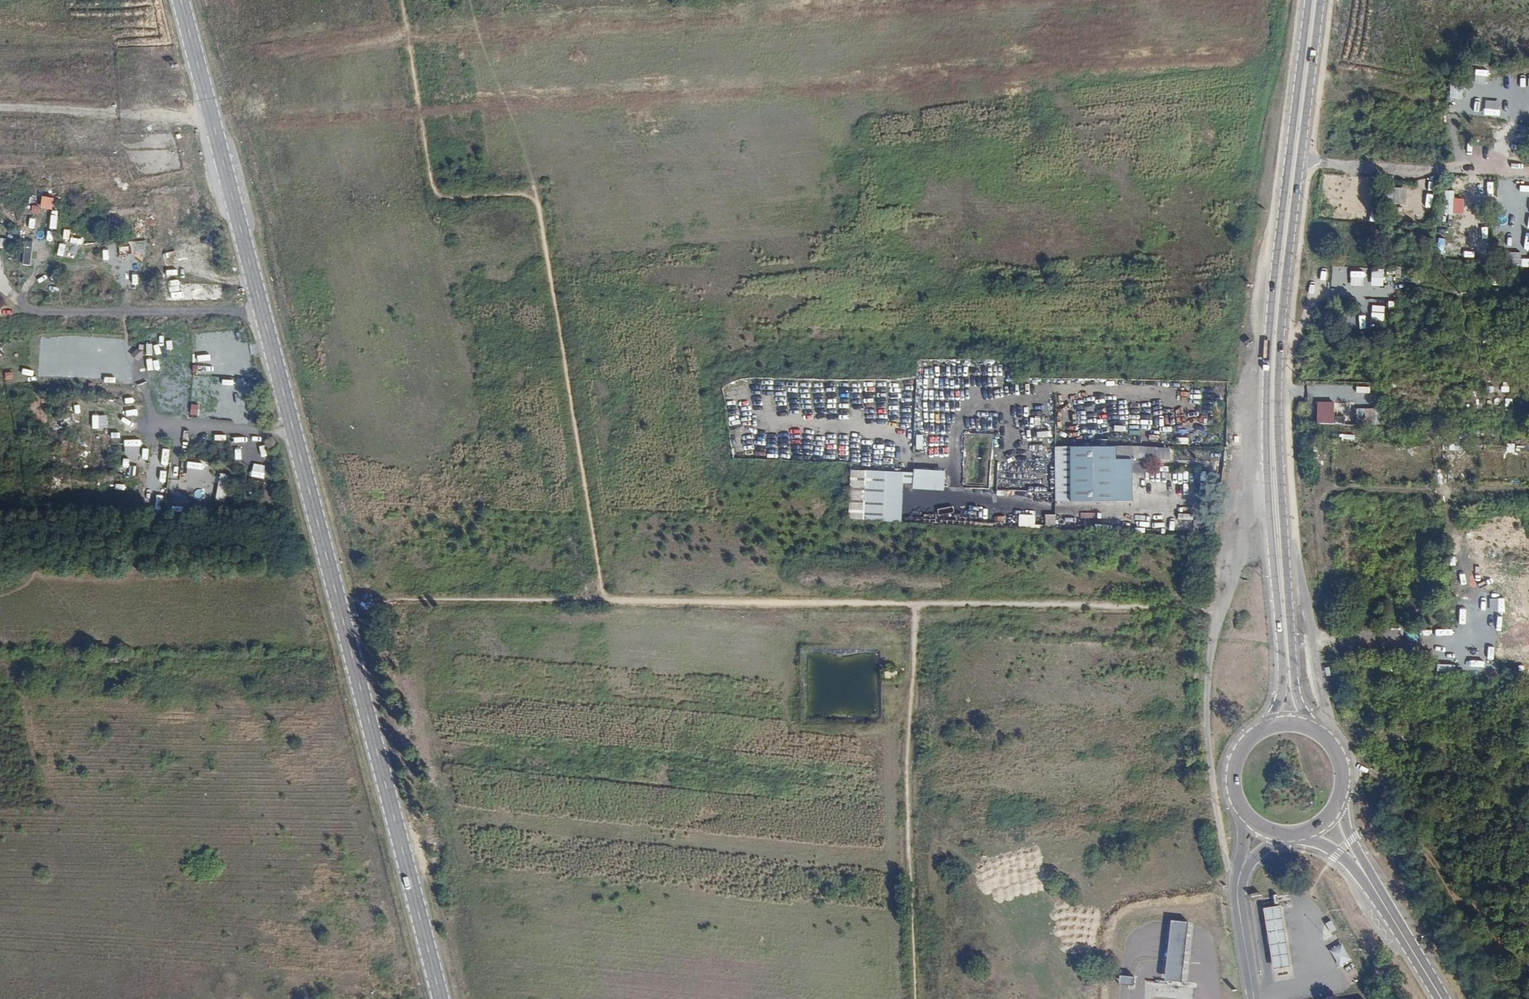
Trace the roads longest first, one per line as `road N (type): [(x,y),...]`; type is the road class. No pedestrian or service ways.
road 1 (primary): [(268,122),(309,102),(355,96),(1528,16)]
road 2 (primary): [(1465,0),(349,76),(297,74),(263,62)]
road 3 (track): [(339,602),(1220,609)]
road 4 (secondary): [(1312,729),(1294,682),(1278,402),(1281,314),(1321,0)]
road 5 (secondary): [(1309,0),(1268,352),(1283,682),(1267,728)]
road 6 (track): [(604,599),(537,198),(434,193),(400,0)]
road 7 (tertiary): [(1138,796),(582,866)]
road 8 (tertiary): [(253,274),(376,745)]
road 9 (track): [(1268,481),(1249,510),(1209,650),(1206,729),(1217,818),(1237,884)]
road 10 (track): [(917,998),(908,828),(922,603)]
road 11 (track): [(1306,604),(1326,589),(1319,514),(1337,489),(1528,488)]
road 12 (tertiary): [(180,0),(253,274)]
road 13 (track): [(1301,160),(1528,169)]
road 14 (track): [(0,102),(208,104)]
road 15 (primary): [(150,65),(106,80),(0,74)]
road 16 (primary): [(0,96),(100,106),(147,121)]
road 17 (secondary): [(1368,879),(1441,998)]
road 18 (tertiary): [(191,161),(219,190),(253,274)]
road 19 (tertiary): [(463,913),(484,897),(582,866)]
road 20 (tertiary): [(253,274),(249,148)]
road 21 (tertiary): [(1254,998),(1240,875)]
road 22 (tertiary): [(582,866),(498,868),(461,858)]

